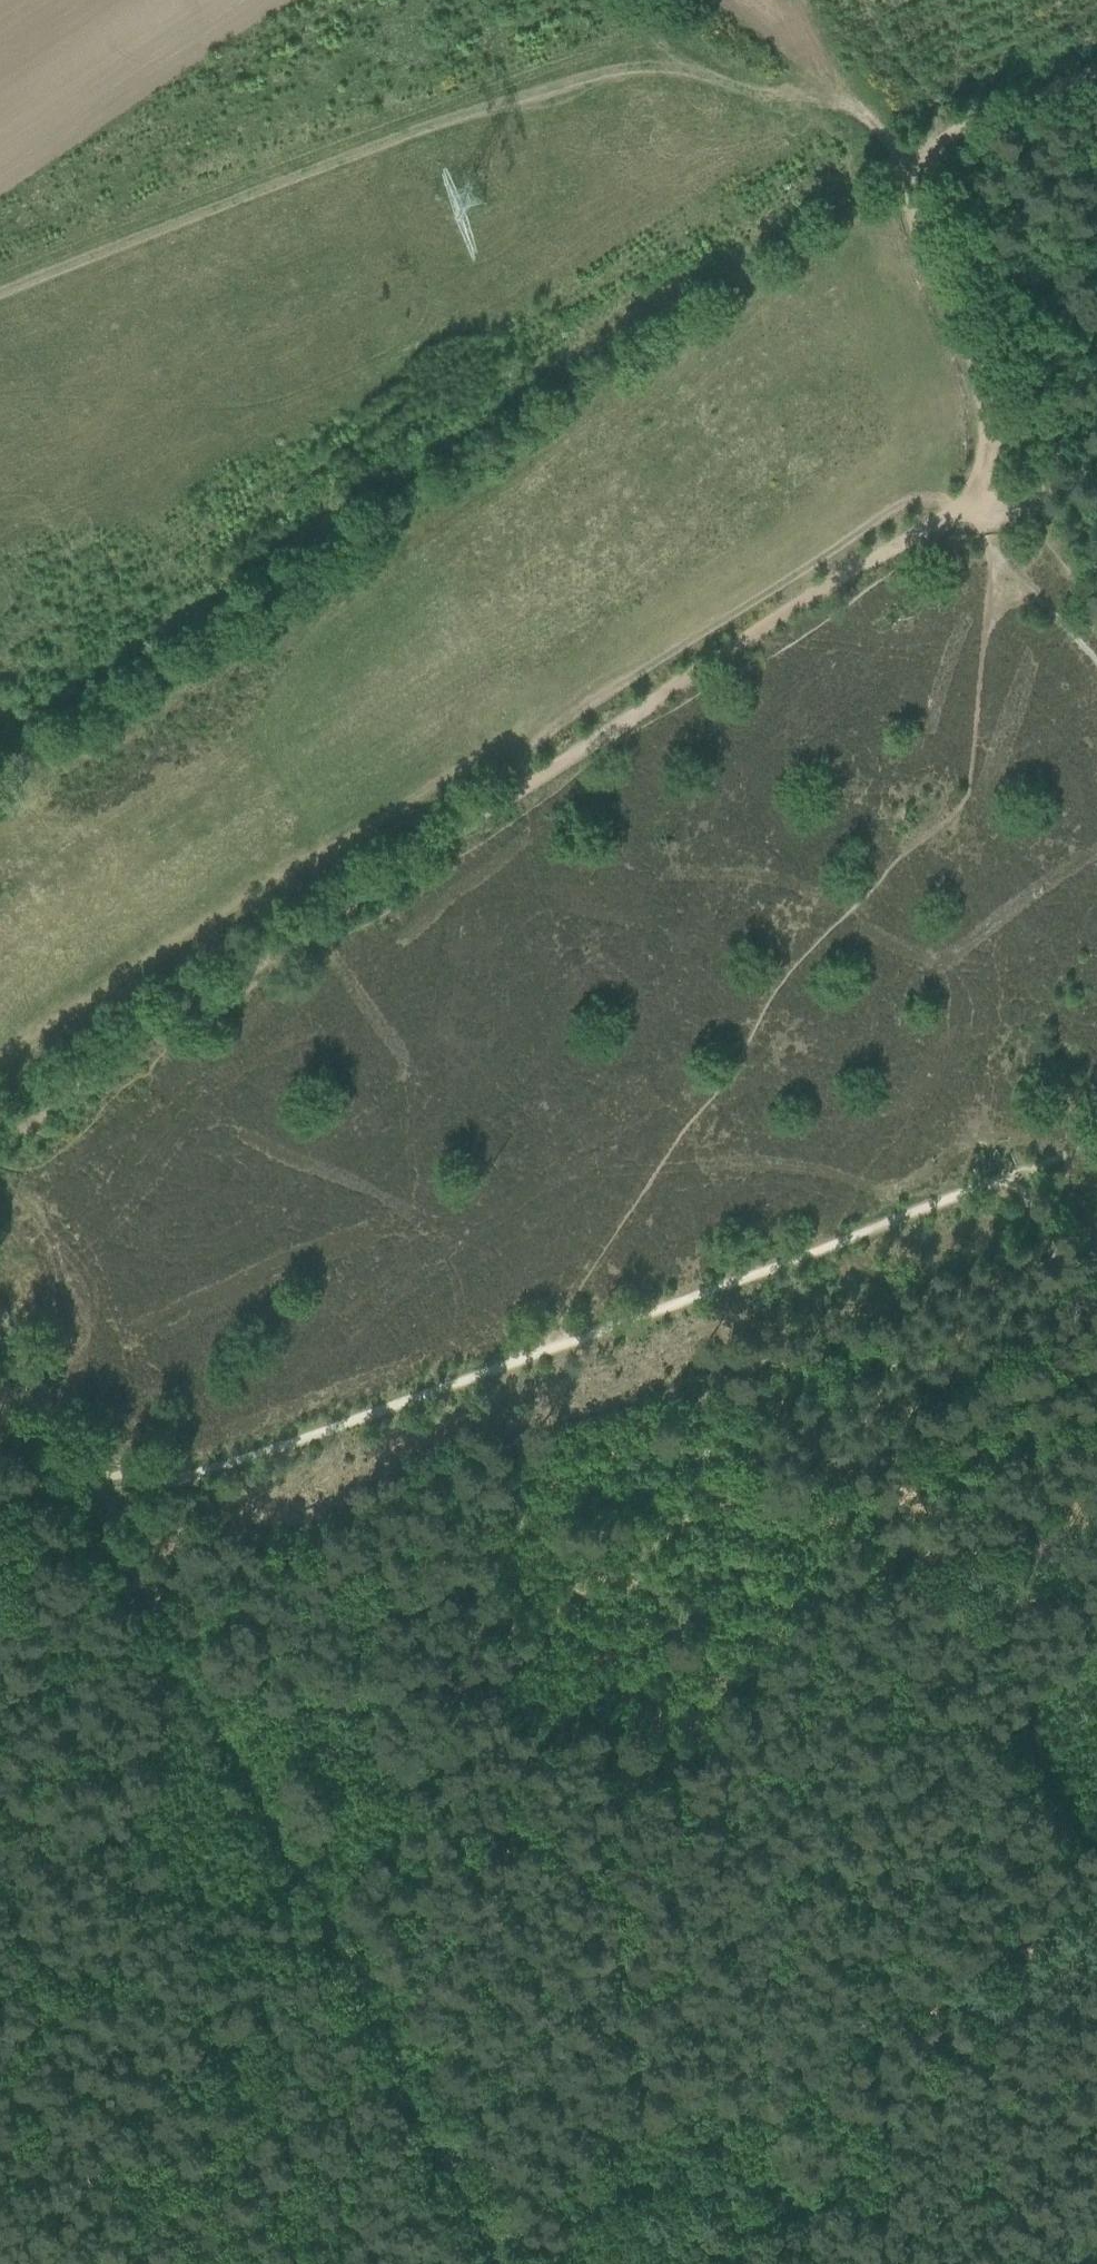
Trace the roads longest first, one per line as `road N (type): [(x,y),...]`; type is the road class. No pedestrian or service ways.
road 1 (track): [(0,1125),(980,490)]
road 2 (track): [(0,280),(460,102),(668,32),(871,136),(928,145)]
road 3 (track): [(222,1736),(402,2084),(507,2263)]
road 4 (track): [(1096,70),(928,145),(918,206),(938,291),(1021,463)]
road 5 (track): [(90,1477),(222,1736)]
road 6 (track): [(0,1307),(90,1477)]
road 7 (track): [(1029,480),(1096,615)]

